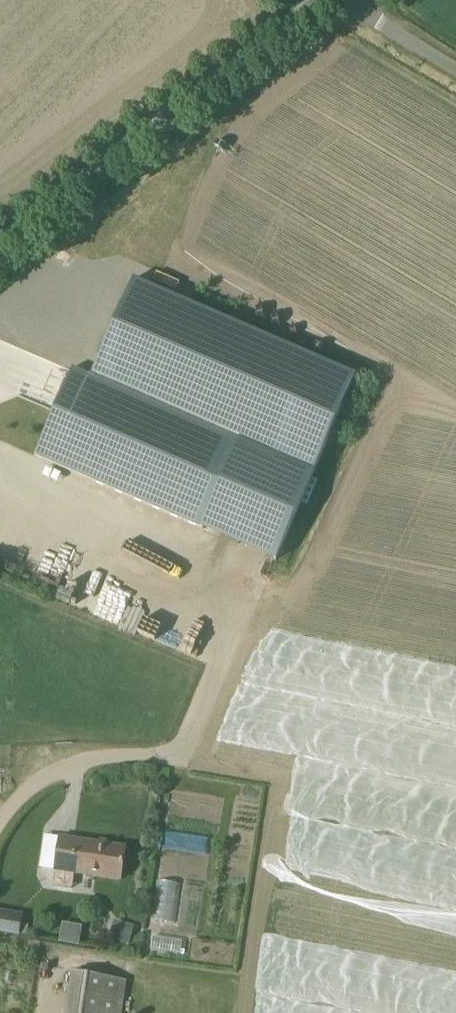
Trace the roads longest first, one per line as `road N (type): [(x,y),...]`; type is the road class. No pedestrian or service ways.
road 1 (tertiary): [(0,242),(323,0)]
road 2 (track): [(176,761),(118,757),(61,776),(17,814),(0,845)]
road 3 (unclassified): [(455,67),(353,0)]

